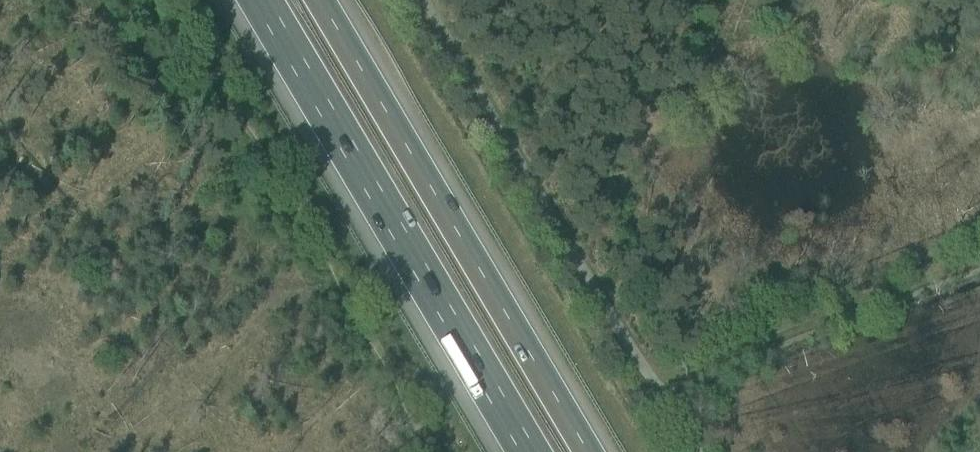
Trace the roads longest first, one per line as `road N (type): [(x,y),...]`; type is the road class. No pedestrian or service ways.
road 1 (motorway): [(261,0),(531,451)]
road 2 (motorway): [(589,451),(321,0)]
road 3 (track): [(444,451),(182,0)]
road 4 (track): [(652,378),(979,255)]

